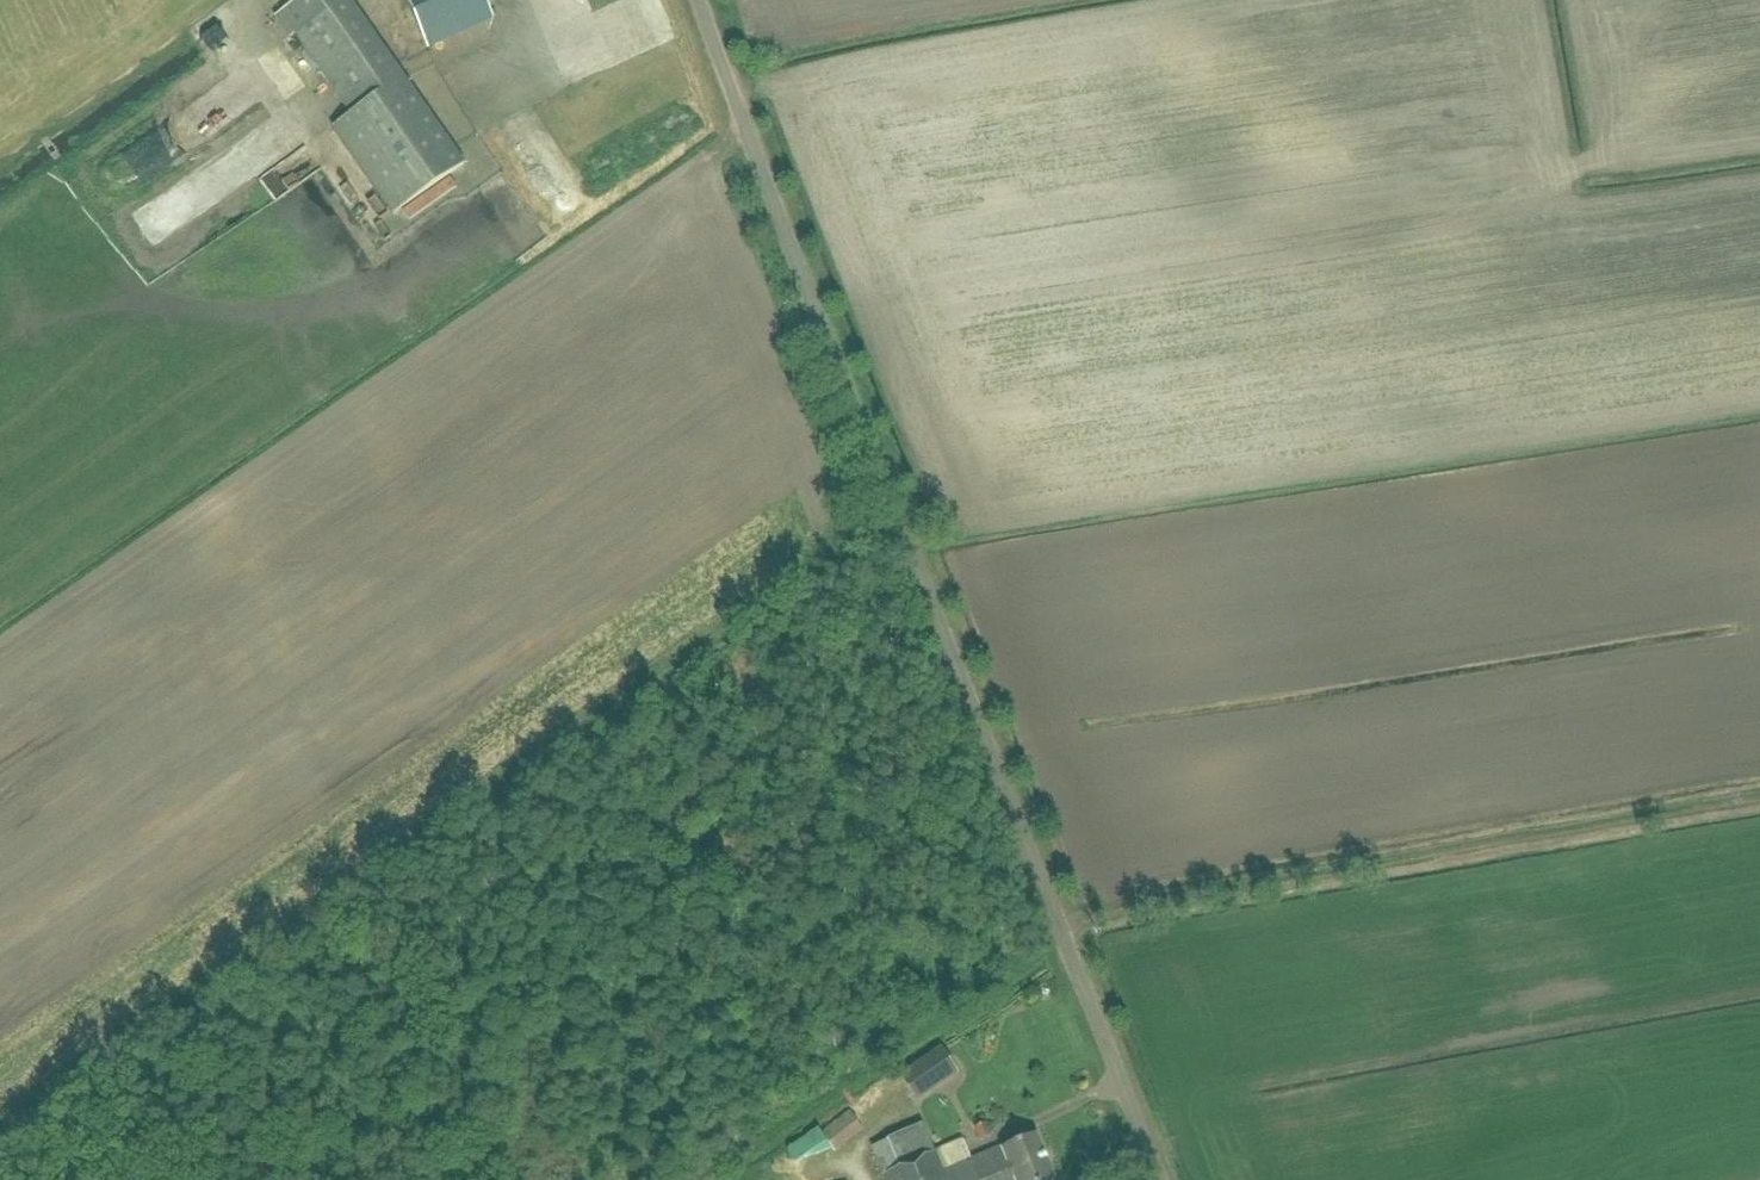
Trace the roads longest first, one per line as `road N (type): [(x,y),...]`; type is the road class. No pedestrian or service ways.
road 1 (unclassified): [(1159,1179),(698,0)]

